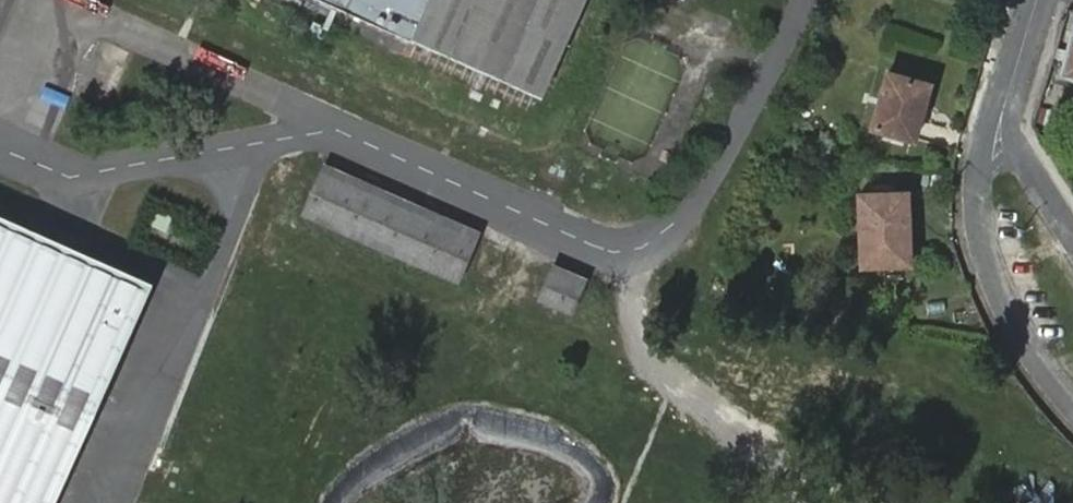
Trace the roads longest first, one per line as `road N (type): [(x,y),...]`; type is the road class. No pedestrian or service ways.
road 1 (residential): [(999,122),(982,163),(979,224),(1012,327),(1072,403)]
road 2 (residential): [(1072,237),(999,122)]
road 3 (residential): [(1036,0),(999,122)]

